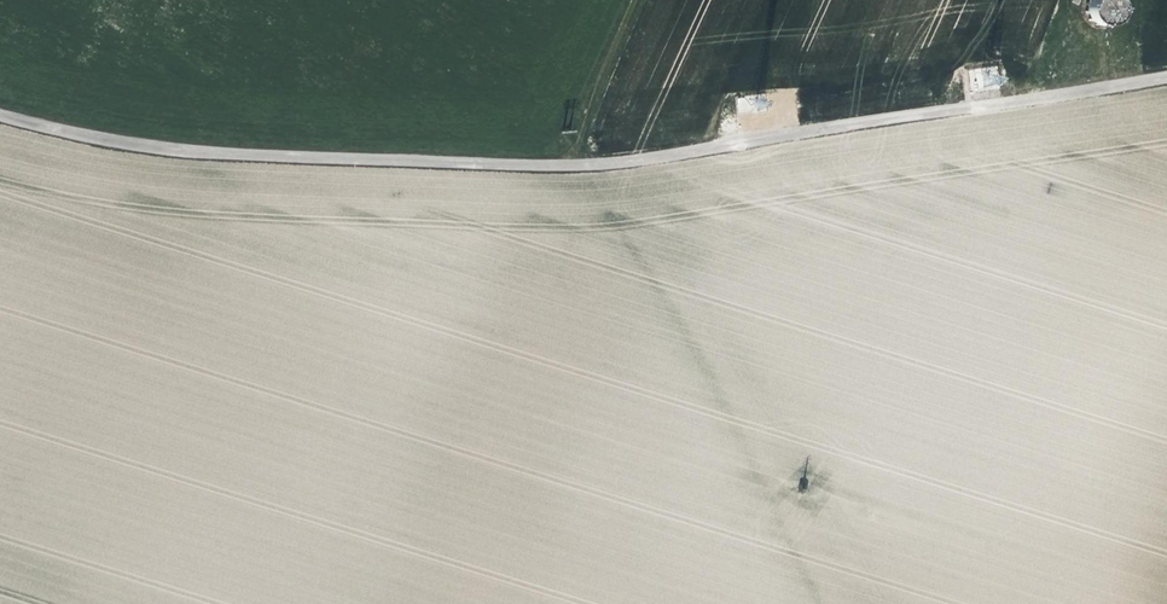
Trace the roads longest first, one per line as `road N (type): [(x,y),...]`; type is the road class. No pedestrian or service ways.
road 1 (track): [(872,122),(626,155),(467,159),(244,147),(0,108)]
road 2 (track): [(573,158),(644,0)]

